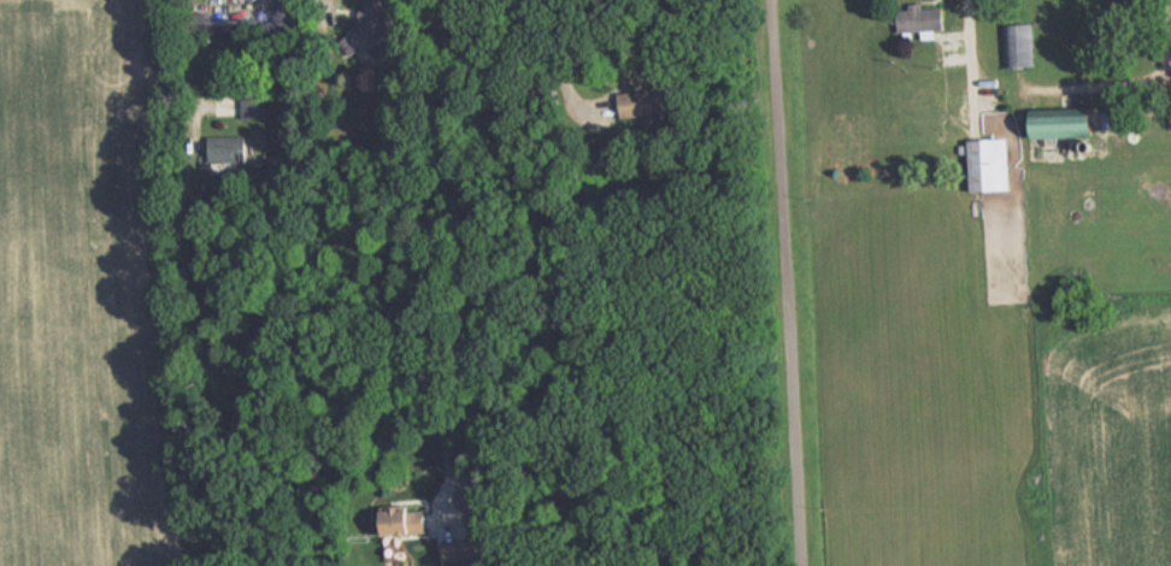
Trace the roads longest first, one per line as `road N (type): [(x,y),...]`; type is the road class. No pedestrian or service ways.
road 1 (residential): [(776,0),(796,565)]

